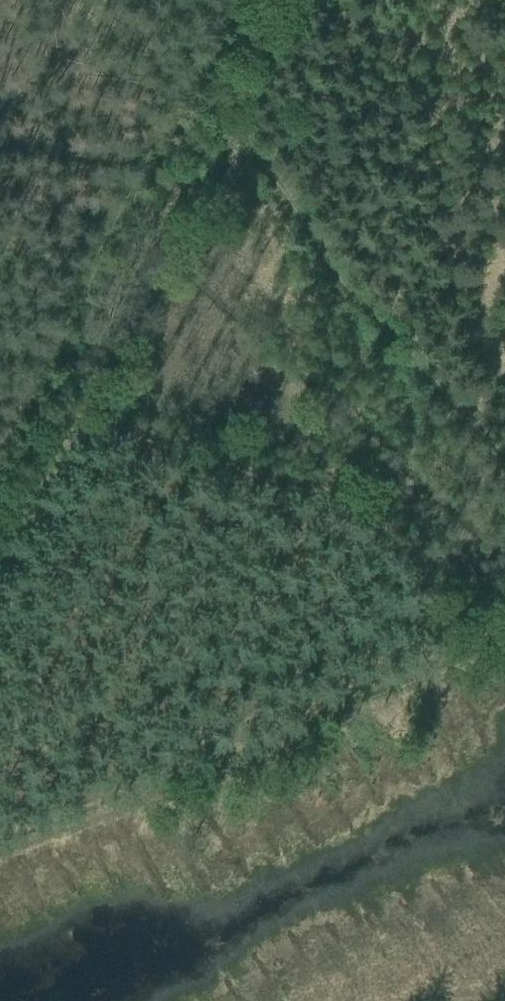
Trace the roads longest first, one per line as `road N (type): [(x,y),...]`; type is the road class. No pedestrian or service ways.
road 1 (track): [(0,831),(504,620)]
road 2 (track): [(304,0),(243,119),(423,347),(504,435)]
road 3 (track): [(240,139),(0,570)]
road 4 (track): [(360,1000),(372,992),(504,997)]

